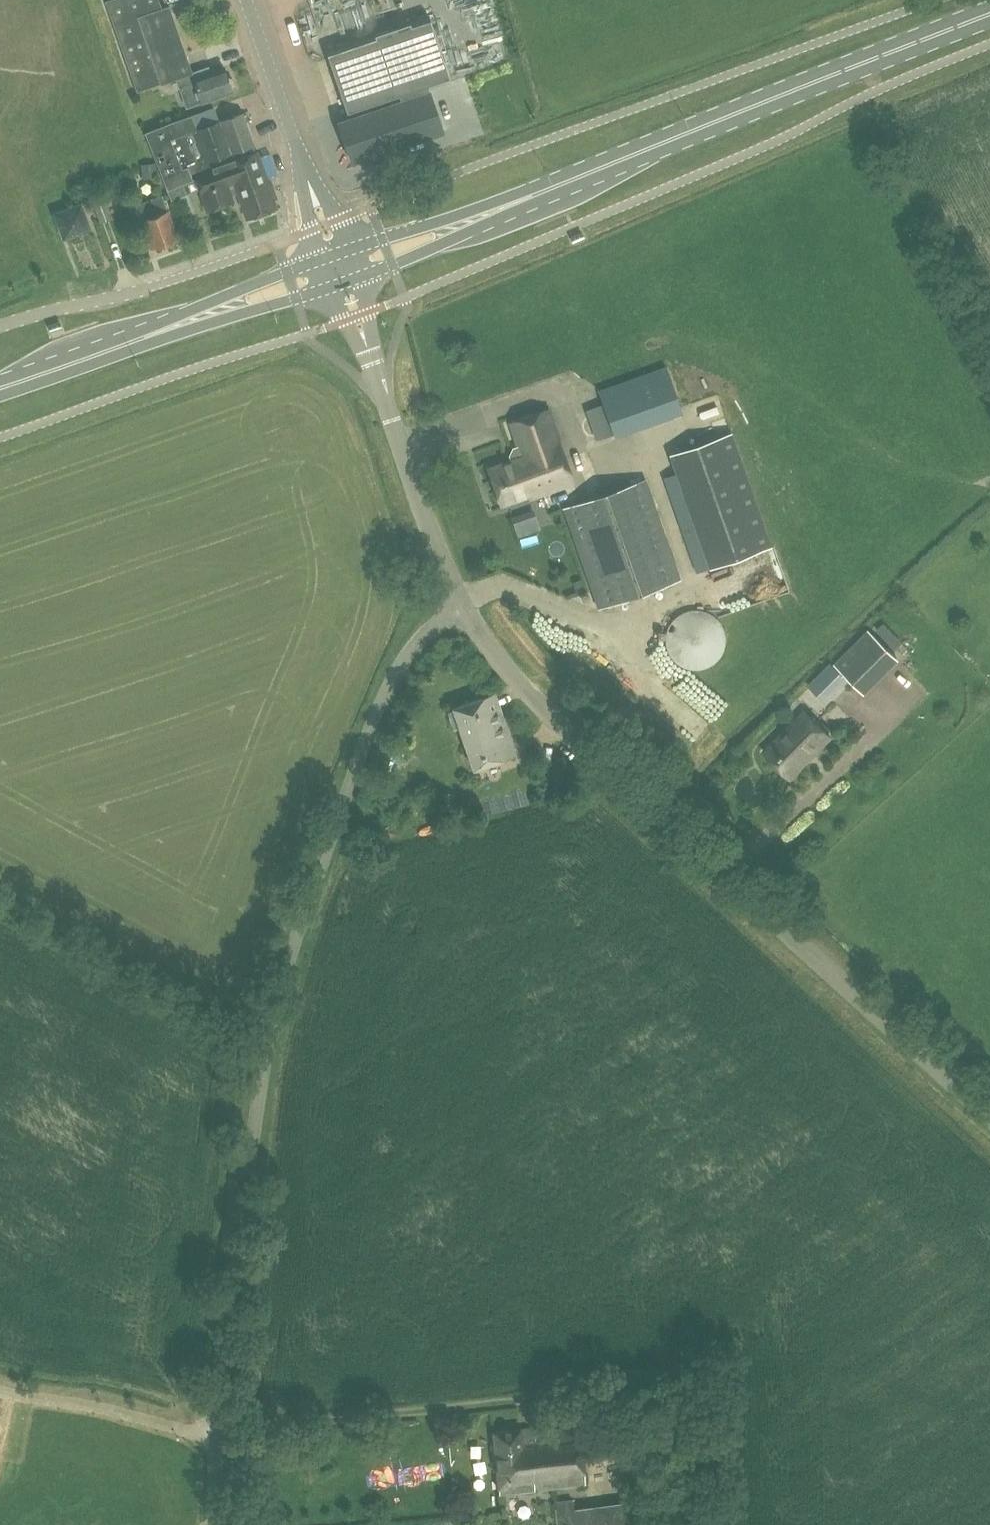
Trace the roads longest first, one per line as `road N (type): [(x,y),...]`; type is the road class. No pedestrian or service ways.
road 1 (unclassified): [(221,1524),(222,1425),(276,1007),(323,855),(407,667),(461,602)]
road 2 (tertiary): [(989,1115),(701,857),(496,656),(461,602)]
road 3 (primary): [(518,202),(989,14)]
road 4 (tertiary): [(461,602),(345,279)]
road 5 (tertiary): [(336,256),(249,0)]
road 6 (primary): [(518,202),(462,211),(336,256)]
road 7 (primary): [(162,329),(258,309),(345,279)]
road 8 (primary): [(345,279),(518,202)]
road 9 (primary): [(336,256),(162,329)]
road 10 (primary): [(0,388),(162,329)]
road 11 (unclassified): [(149,286),(0,325)]

